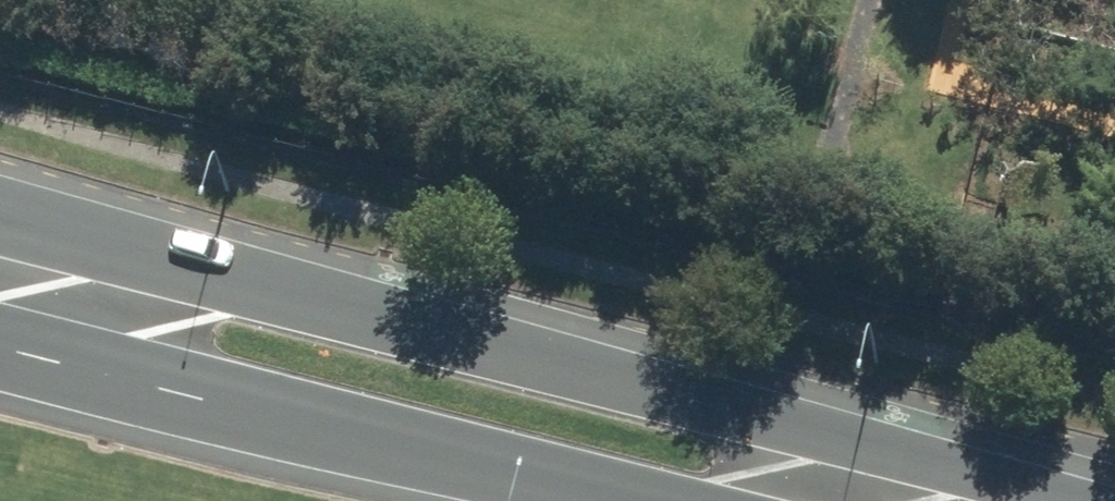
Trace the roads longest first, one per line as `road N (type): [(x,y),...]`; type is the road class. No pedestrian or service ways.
road 1 (secondary): [(132,315),(291,283),(1114,495)]
road 2 (secondary): [(708,500),(265,396),(132,315)]
road 3 (secondary): [(0,285),(132,315)]

